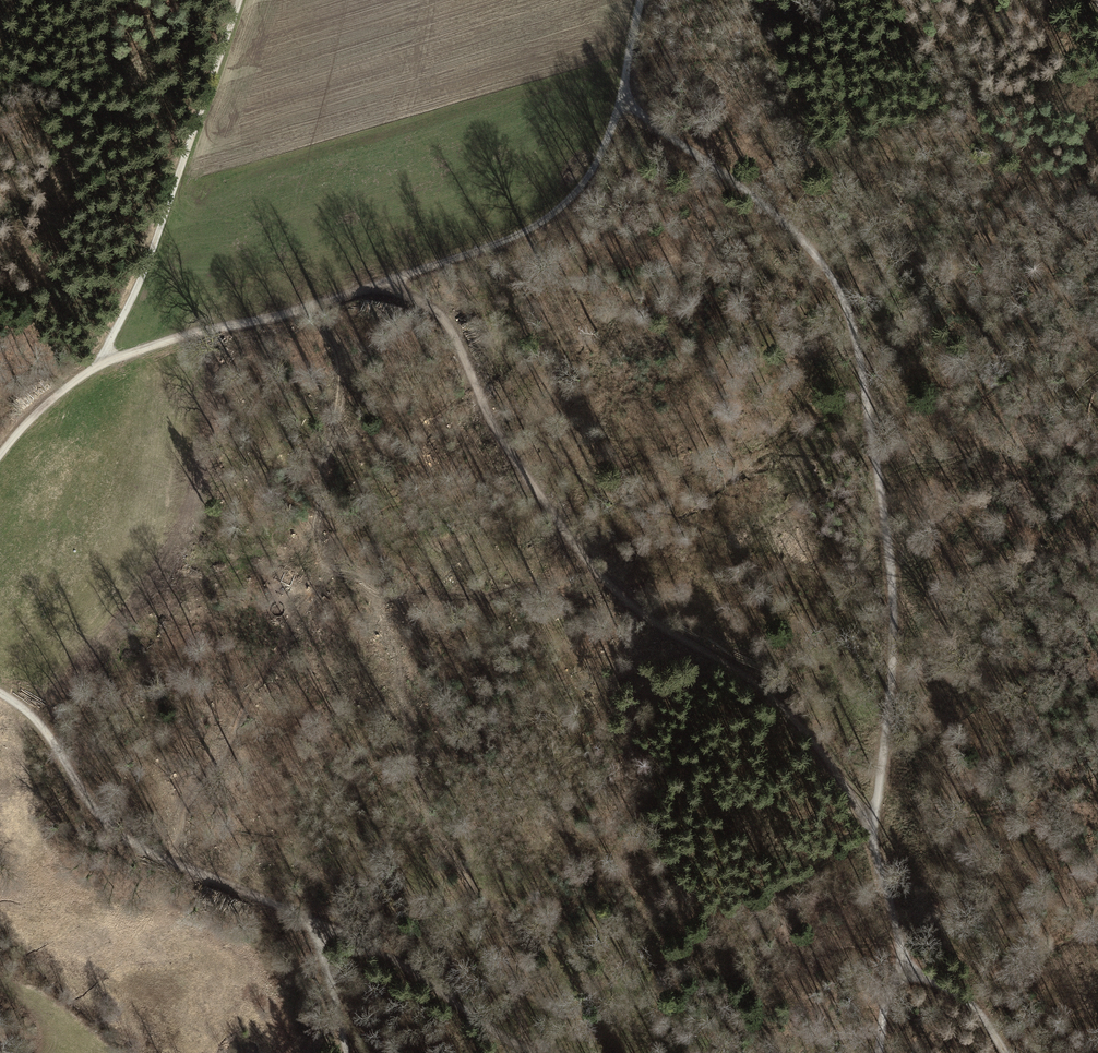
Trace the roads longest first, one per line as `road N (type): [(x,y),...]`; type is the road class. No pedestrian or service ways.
road 1 (track): [(624,102),(745,185),(797,229),(836,281),(884,518),(893,624),(888,731),(871,813)]
road 2 (track): [(871,813),(799,721),(747,675),(634,609),(584,560),(477,390),(459,340),(432,306),(389,285)]
road 3 (track): [(0,692),(44,728),(74,788),(126,843),(385,955),(539,1052)]
road 4 (track): [(624,102),(590,187),(534,241),(350,297),(105,354)]
road 5 (track): [(105,354),(242,0)]
road 6 (track): [(871,813),(907,974)]
road 7 (track): [(105,354),(0,445)]
road 8 (track): [(907,974),(955,986),(1006,1052)]
road 9 (track): [(347,1052),(323,926)]

